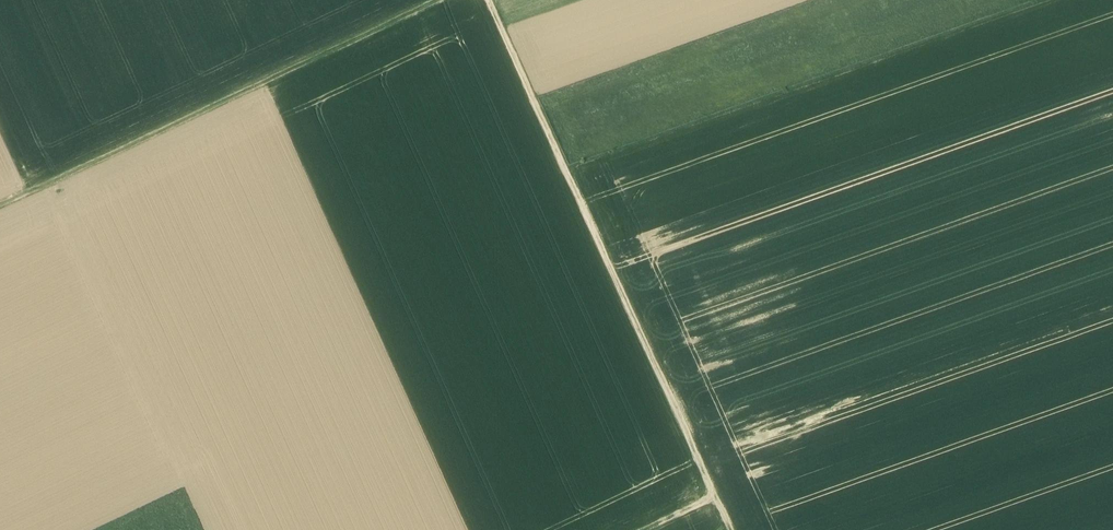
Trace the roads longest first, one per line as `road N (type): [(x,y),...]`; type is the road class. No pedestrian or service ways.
road 1 (track): [(488,0),(730,529)]
road 2 (track): [(0,204),(436,0)]

